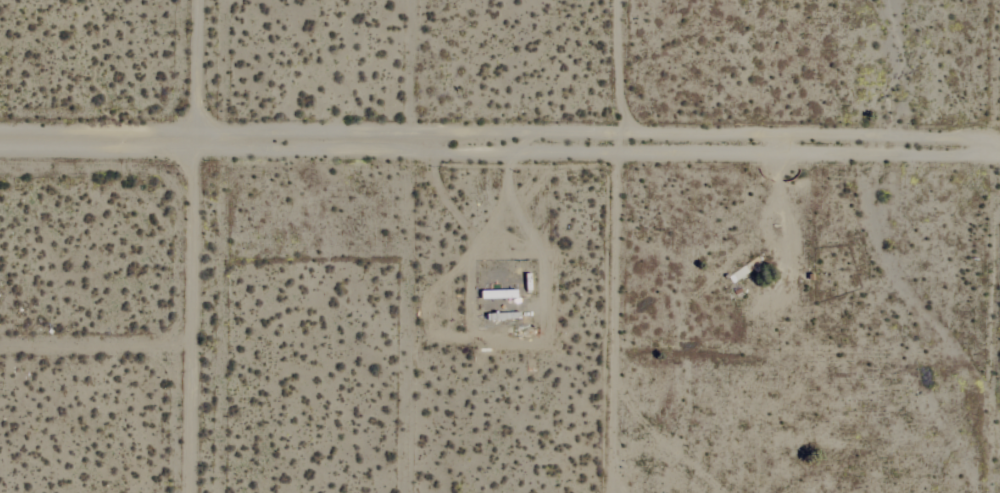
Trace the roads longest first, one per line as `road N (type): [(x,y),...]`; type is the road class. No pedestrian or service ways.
road 1 (track): [(999,148),(0,140)]
road 2 (residential): [(186,492),(190,144)]
road 3 (residential): [(190,144),(194,0)]

